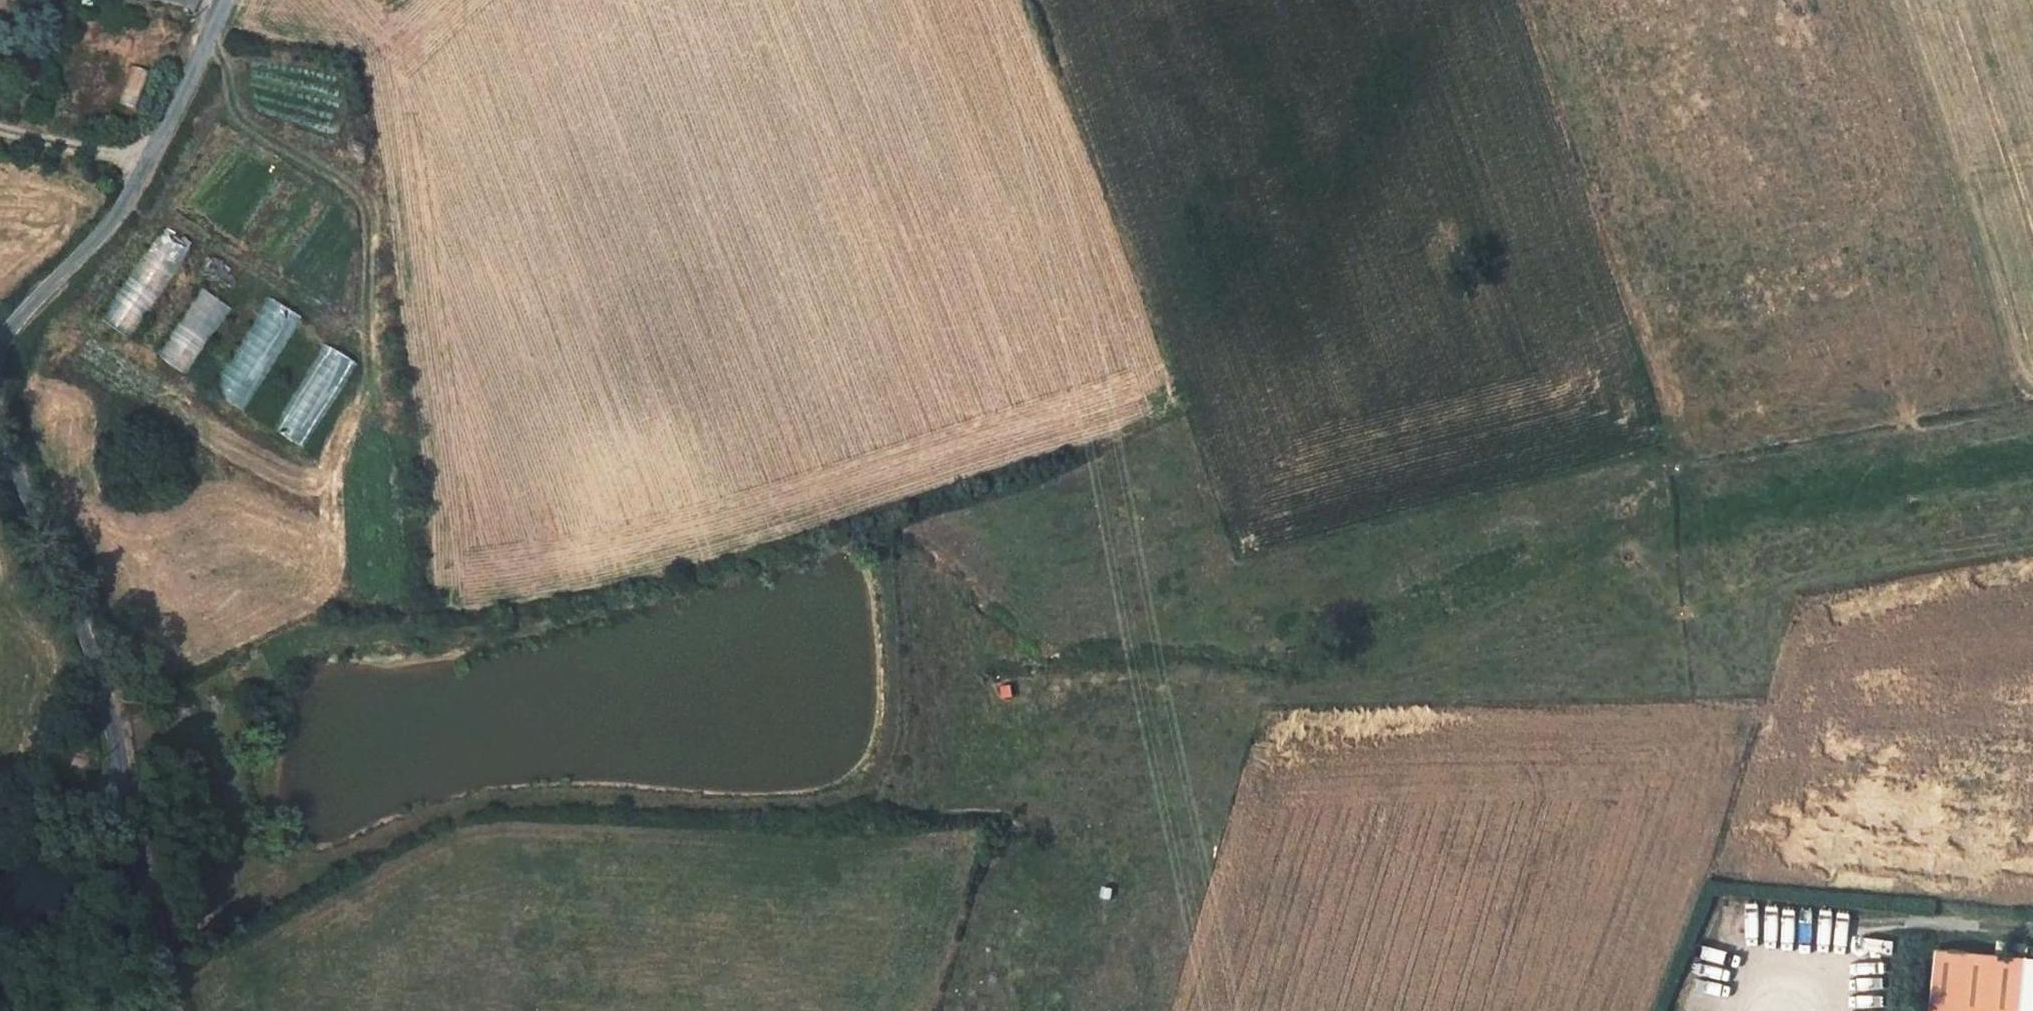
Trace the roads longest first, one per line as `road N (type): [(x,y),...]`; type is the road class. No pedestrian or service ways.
road 1 (residential): [(231,0),(121,215),(10,335),(0,368)]
road 2 (residential): [(0,402),(126,748),(120,800)]
road 3 (residential): [(120,800),(174,1010)]

